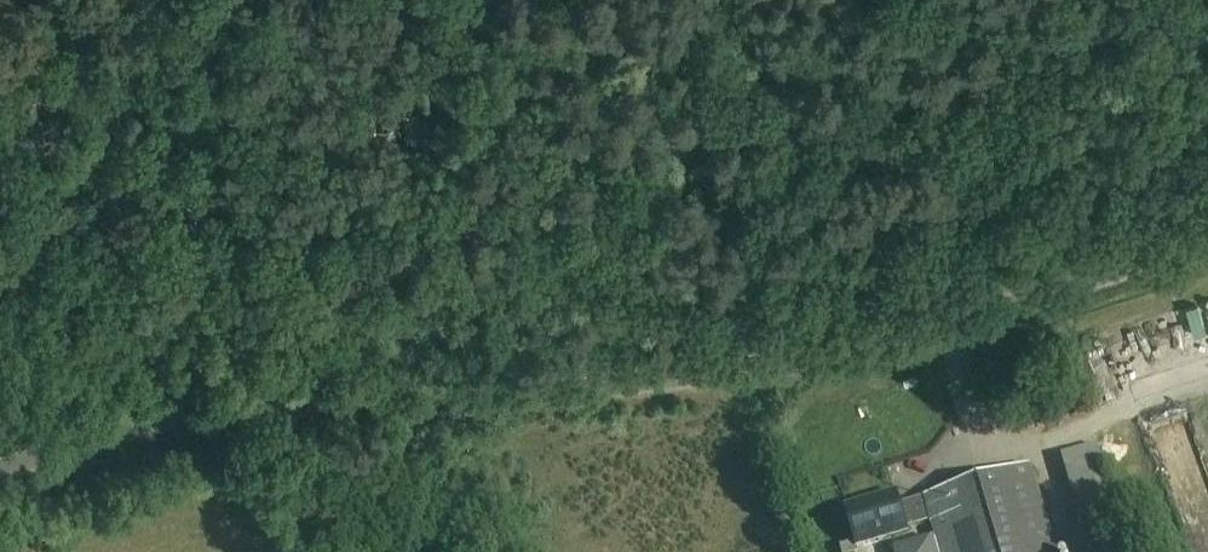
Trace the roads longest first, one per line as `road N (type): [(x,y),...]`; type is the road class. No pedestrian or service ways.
road 1 (unclassified): [(0,470),(118,429),(201,412),(684,380),(852,347),(1207,242)]

